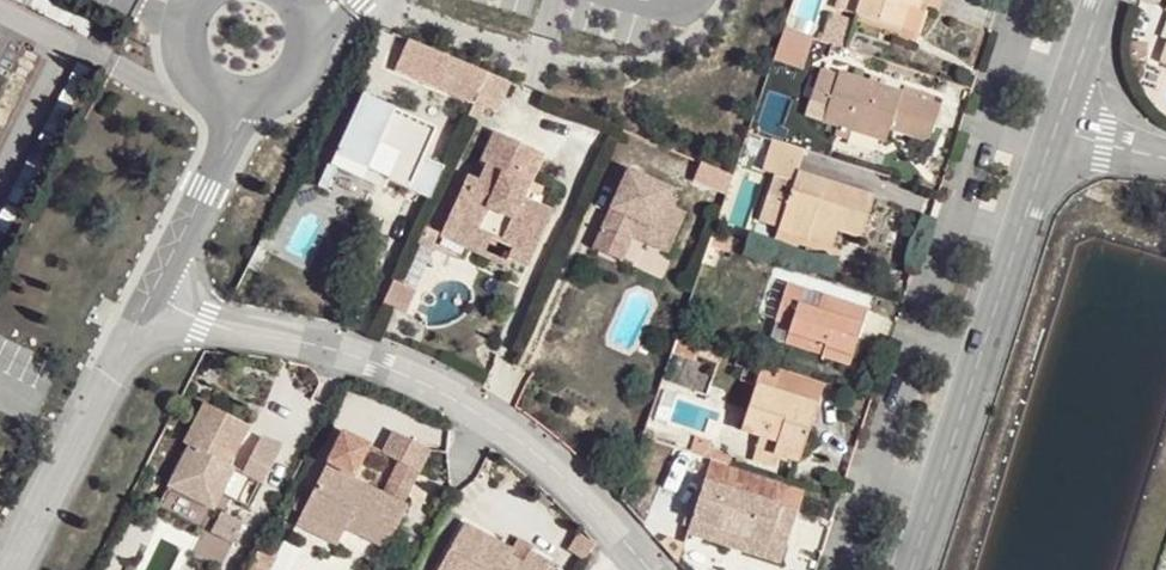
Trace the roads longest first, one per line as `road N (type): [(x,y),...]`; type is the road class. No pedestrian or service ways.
road 1 (residential): [(655,569),(505,427),(397,365),(146,302)]
road 2 (residential): [(916,569),(1058,144)]
road 3 (residential): [(146,302),(12,569)]
road 4 (residential): [(252,98),(146,302)]
road 5 (residential): [(1058,144),(1108,0)]
road 6 (residential): [(192,0),(182,38),(197,75),(231,96),(252,98)]
road 7 (residential): [(252,98),(273,92),(303,61),(309,40),(299,0)]

